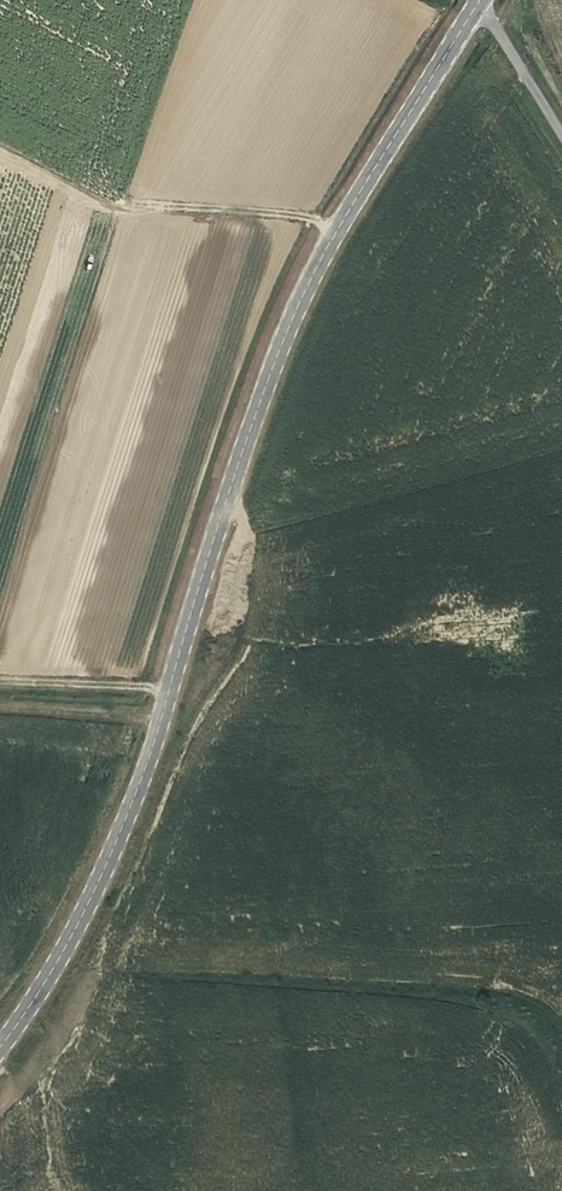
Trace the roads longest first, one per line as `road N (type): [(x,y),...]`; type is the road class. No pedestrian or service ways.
road 1 (tertiary): [(0,1037),(55,957),(147,769),(283,332),(476,4)]
road 2 (track): [(162,720),(0,708)]
road 3 (residential): [(561,136),(476,4)]

